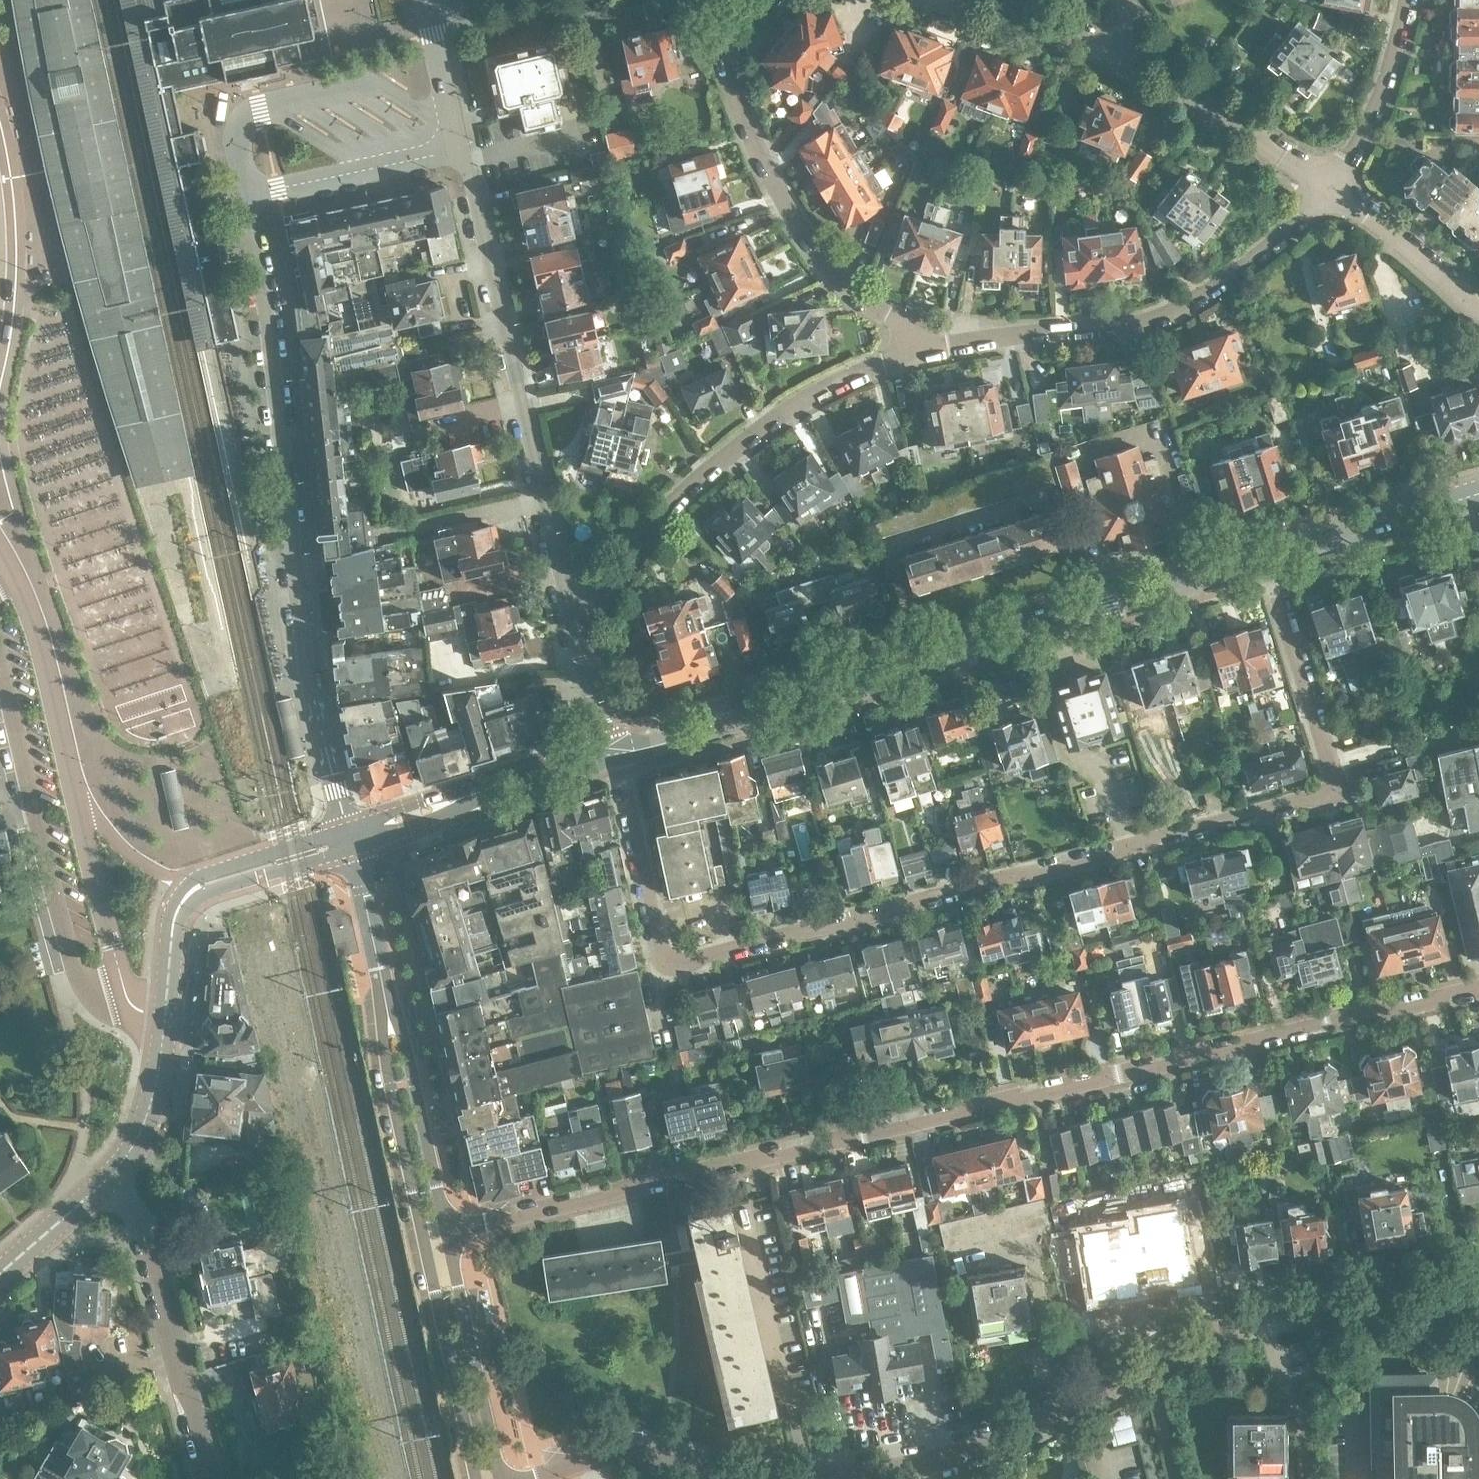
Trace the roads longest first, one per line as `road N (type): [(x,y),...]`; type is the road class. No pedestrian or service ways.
road 1 (residential): [(611,754),(664,956),(681,967),(1327,794),(1337,774),(1271,557)]
road 2 (residential): [(1478,984),(447,1234)]
road 3 (residential): [(523,1478),(627,1450),(826,1477),(924,1464),(1017,1431),(1202,1332),(1311,1302),(1414,1306),(1478,1346)]
road 4 (tertiary): [(611,754),(1271,557)]
road 5 (residential): [(250,195),(306,669),(349,830)]
road 6 (tertiary): [(165,1013),(129,1001),(36,635),(0,547)]
road 7 (residential): [(570,612),(463,153)]
road 8 (residential): [(928,346),(1131,326),(1188,311),(1260,264),(1335,188)]
road 9 (residential): [(570,612),(597,598),(727,456),(802,402),(928,346)]
road 10 (residential): [(704,0),(774,184),(828,275),(928,346)]
road 11 (residential): [(212,1478),(160,1281),(110,1178)]
road 12 (tertiary): [(349,830),(191,882),(171,909),(170,959)]
road 13 (residential): [(500,1478),(447,1234)]
road 14 (residential): [(424,1238),(477,1478)]
road 15 (residential): [(447,1234),(403,1039),(385,997)]
road 16 (residential): [(385,997),(389,1086),(424,1238)]
road 17 (residential): [(1137,57),(1335,188)]
road 18 (tertiary): [(170,959),(183,914),(207,892),(354,849)]
road 19 (residential): [(250,195),(463,153)]
road 20 (tertiary): [(1271,557),(1478,498)]
road 21 (residential): [(1335,188),(1387,80),(1406,0)]
road 22 (residential): [(1335,188),(1478,319)]
road 23 (residential): [(961,0),(1137,57)]
road 24 (tertiary): [(110,1178),(147,1120),(165,1013)]
road 25 (tertiary): [(354,849),(505,783)]
road 26 (tertiary): [(505,783),(448,793),(349,830)]
road 27 (residential): [(463,153),(428,5)]
road 28 (residential): [(354,849),(385,997)]
road 29 (residential): [(611,754),(570,612)]
road 30 (tertiary): [(0,1273),(110,1178)]

